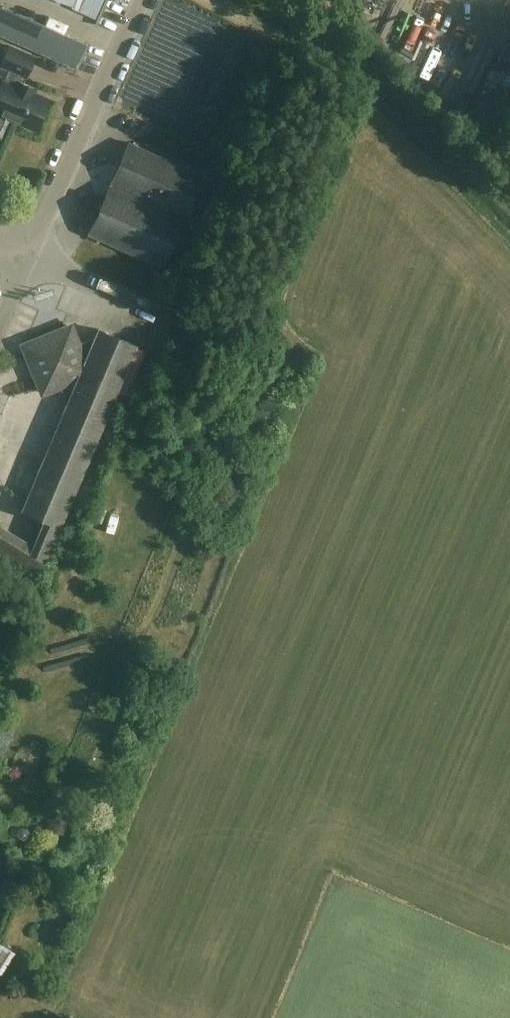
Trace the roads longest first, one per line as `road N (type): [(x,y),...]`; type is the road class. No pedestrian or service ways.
road 1 (track): [(509,208),(382,75),(247,0)]
road 2 (unclassified): [(31,253),(139,0)]
road 3 (unclassified): [(150,311),(31,253)]

